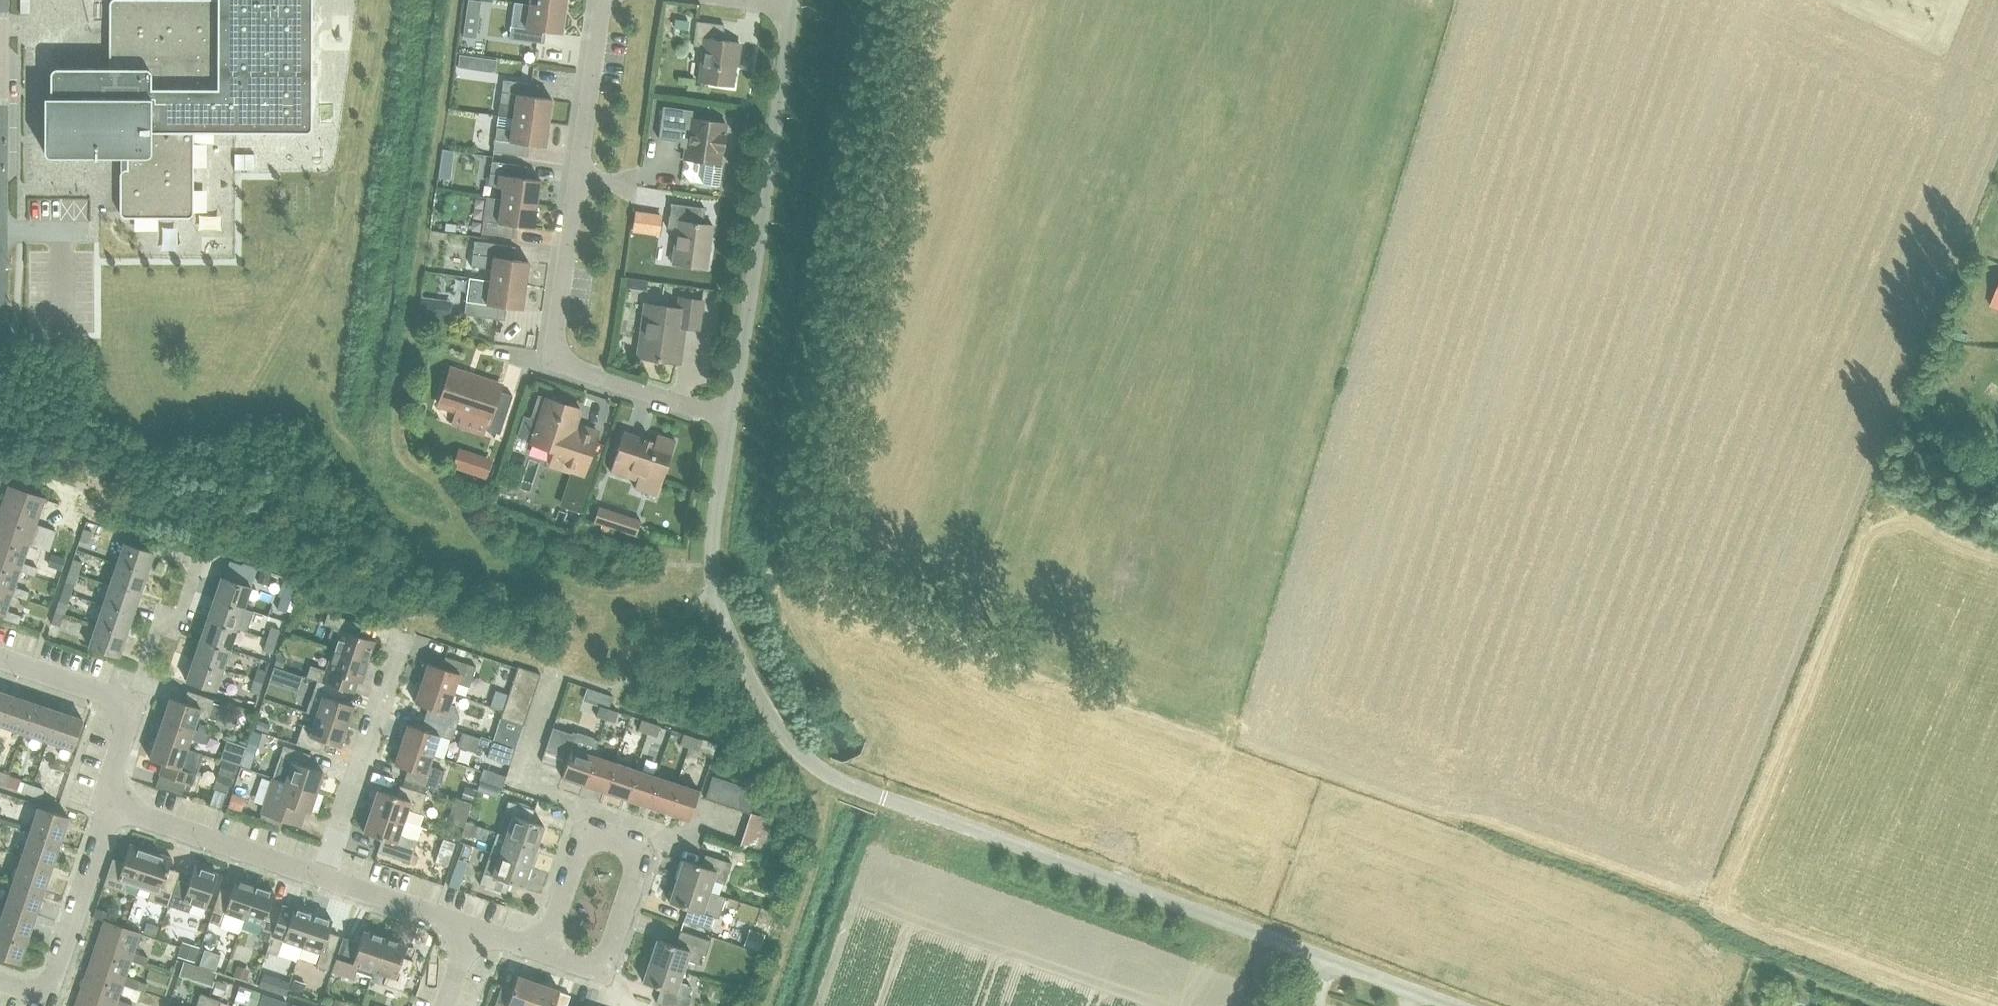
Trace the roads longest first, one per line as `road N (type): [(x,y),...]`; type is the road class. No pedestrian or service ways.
road 1 (unclassified): [(1448,1005),(883,797)]
road 2 (residential): [(734,418),(555,362),(605,0)]
road 3 (residential): [(883,797),(828,773),(792,740),(727,610),(717,547),(734,418)]
road 4 (residential): [(796,3),(734,418)]
road 5 (residential): [(475,925),(117,803)]
road 6 (residential): [(117,803),(145,700),(0,653)]
road 7 (residential): [(554,947),(617,967),(655,849),(592,828)]
road 8 (residential): [(0,978),(33,990),(55,983),(117,803)]
road 9 (residential): [(592,828),(554,947)]

